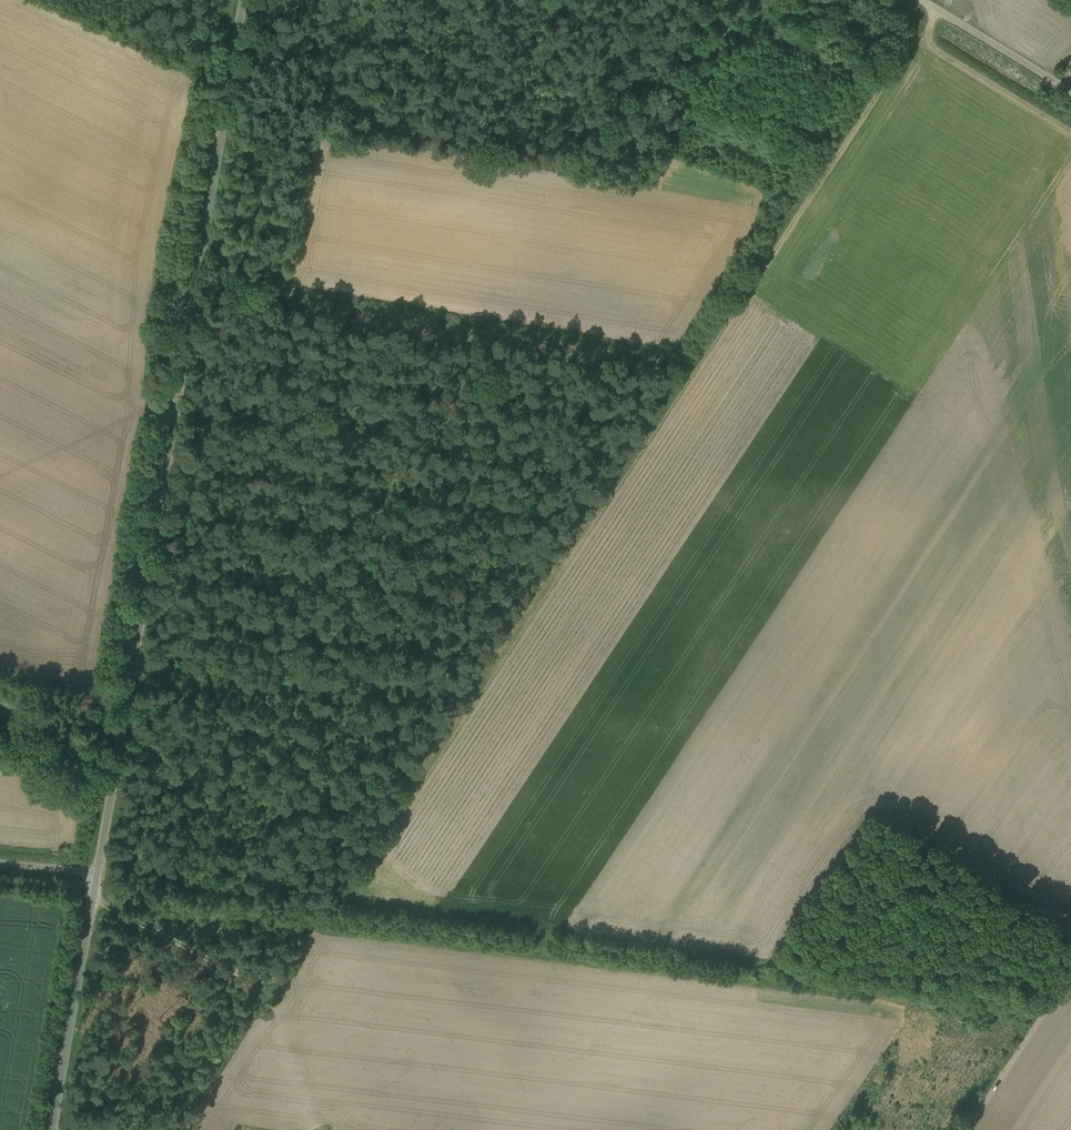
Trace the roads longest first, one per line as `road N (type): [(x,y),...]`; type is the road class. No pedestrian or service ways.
road 1 (unclassified): [(52,1129),(245,0)]
road 2 (unclassified): [(1070,94),(919,0)]

